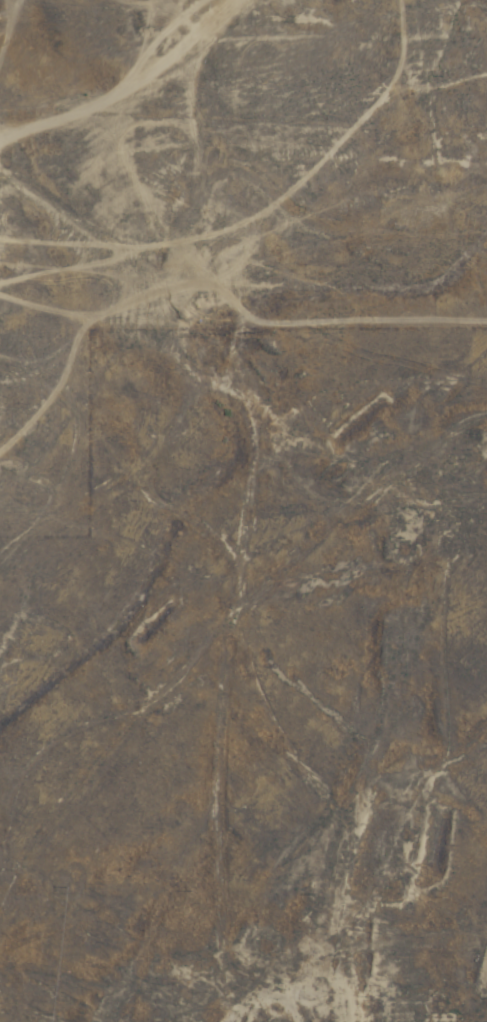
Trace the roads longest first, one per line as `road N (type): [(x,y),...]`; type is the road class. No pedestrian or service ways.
road 1 (track): [(426,414),(390,420),(98,734),(0,877)]
road 2 (track): [(380,851),(278,915),(238,963),(255,1020),(319,1006),(328,1021)]
road 3 (track): [(486,343),(426,393),(426,414),(486,428)]

